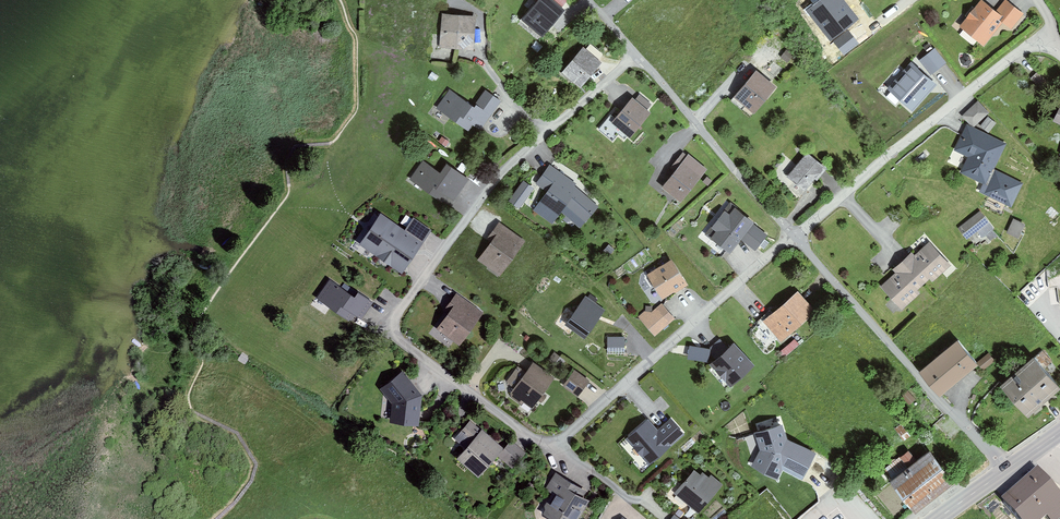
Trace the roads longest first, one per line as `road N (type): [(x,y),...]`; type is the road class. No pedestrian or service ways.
road 1 (residential): [(586,0),(1005,471)]

